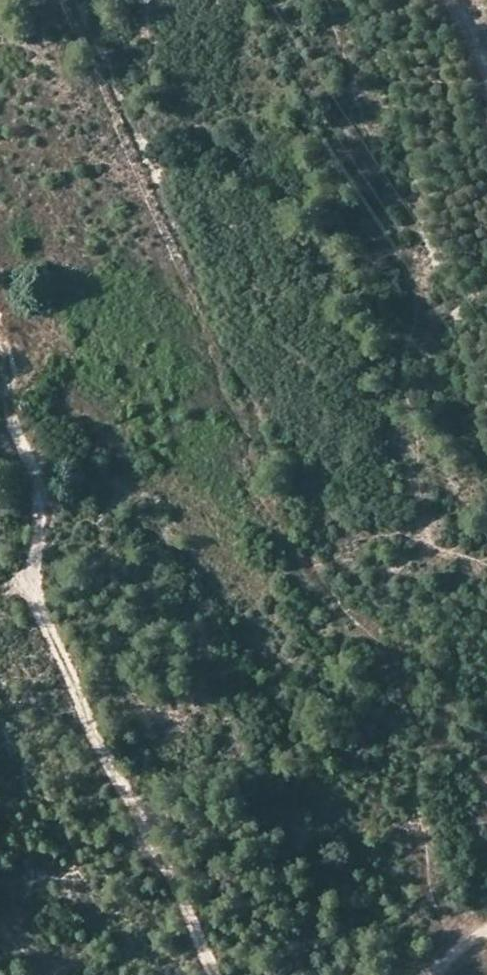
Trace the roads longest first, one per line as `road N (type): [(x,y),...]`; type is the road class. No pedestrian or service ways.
road 1 (track): [(214,974),(35,597),(55,512),(14,420),(14,385),(38,358),(44,333),(26,312),(0,321)]

